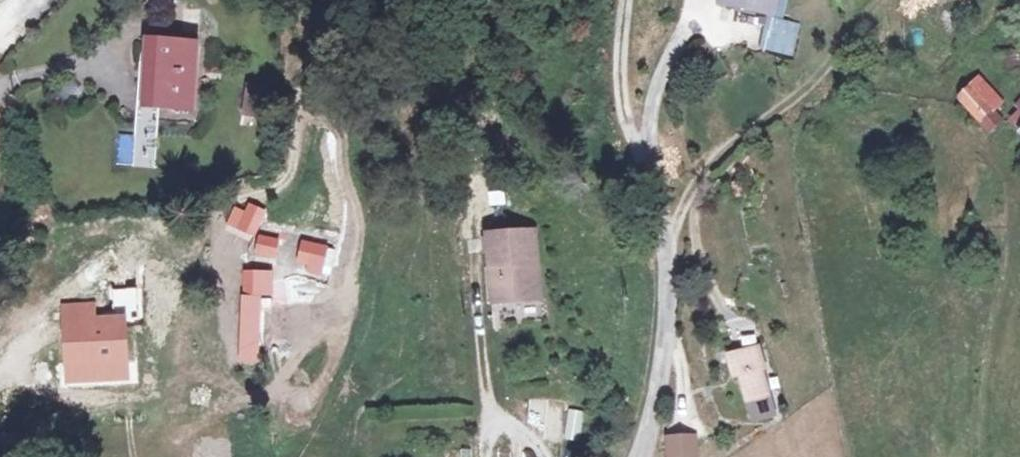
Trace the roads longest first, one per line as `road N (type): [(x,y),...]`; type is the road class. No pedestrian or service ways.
road 1 (unclassified): [(640,456),(674,299),(670,238),(637,148),(623,0)]
road 2 (track): [(670,238),(757,120),(813,88),(854,76),(909,76),(933,88),(982,148)]

